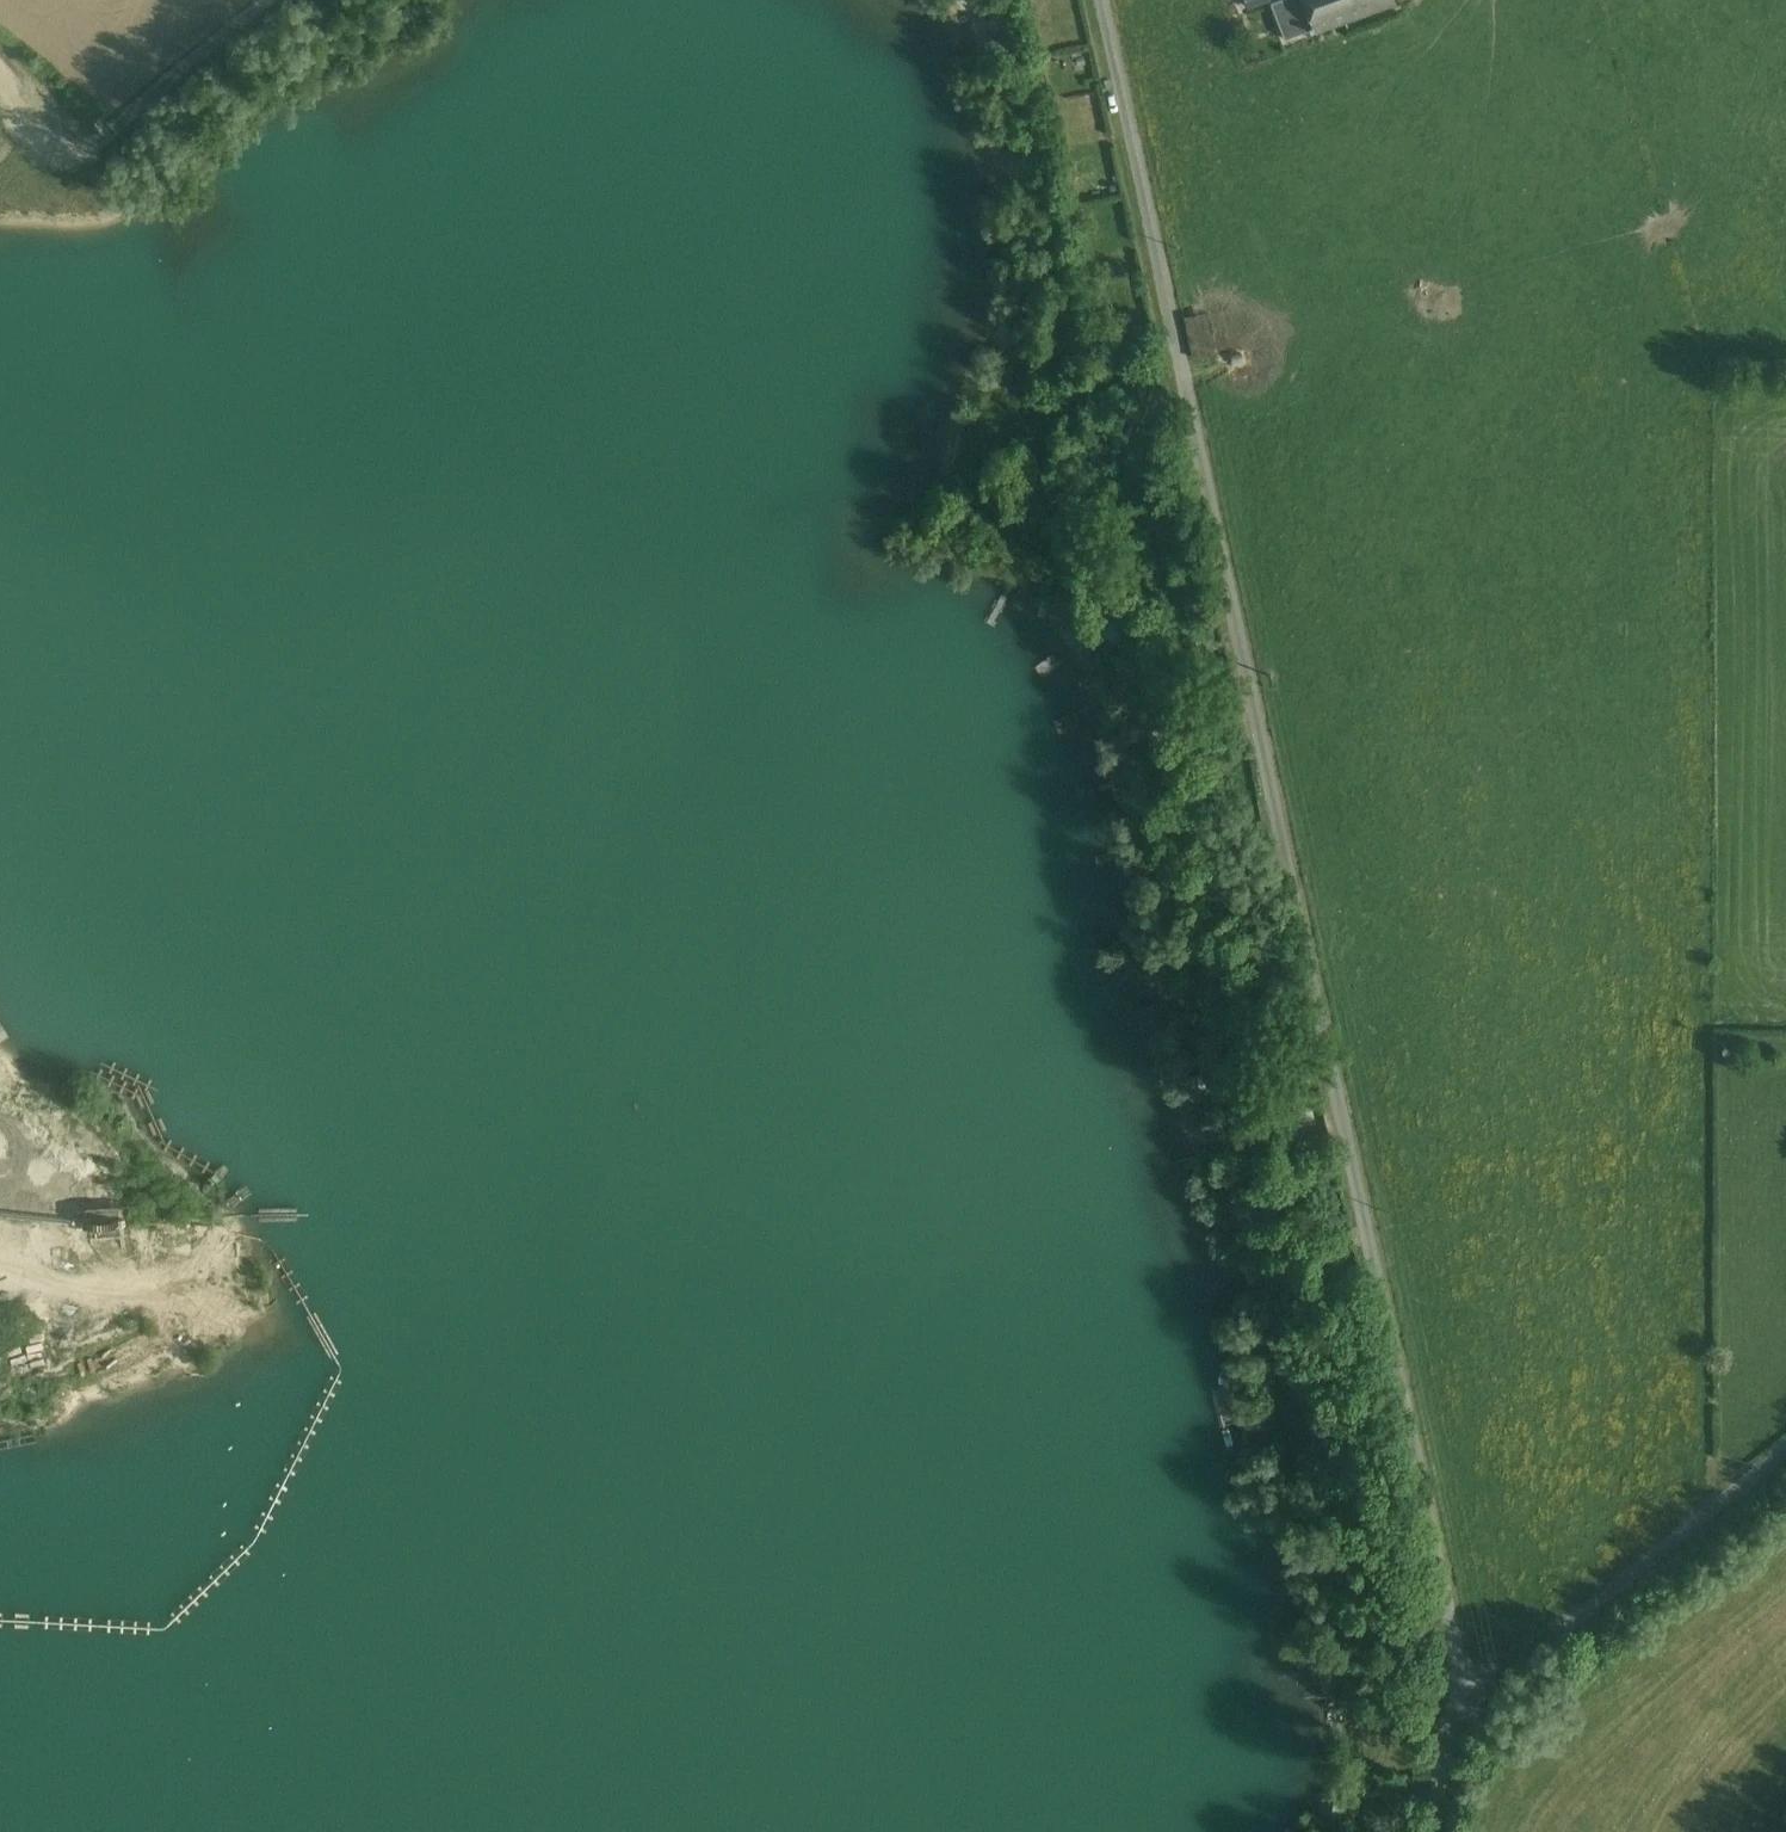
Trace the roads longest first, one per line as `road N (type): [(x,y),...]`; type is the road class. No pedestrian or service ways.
road 1 (unclassified): [(1452,1689),(1455,1642),(1103,0)]
road 2 (unclassified): [(1452,1689),(1494,1680),(1785,1446)]
road 3 (unclassified): [(1433,1831),(1452,1689)]

